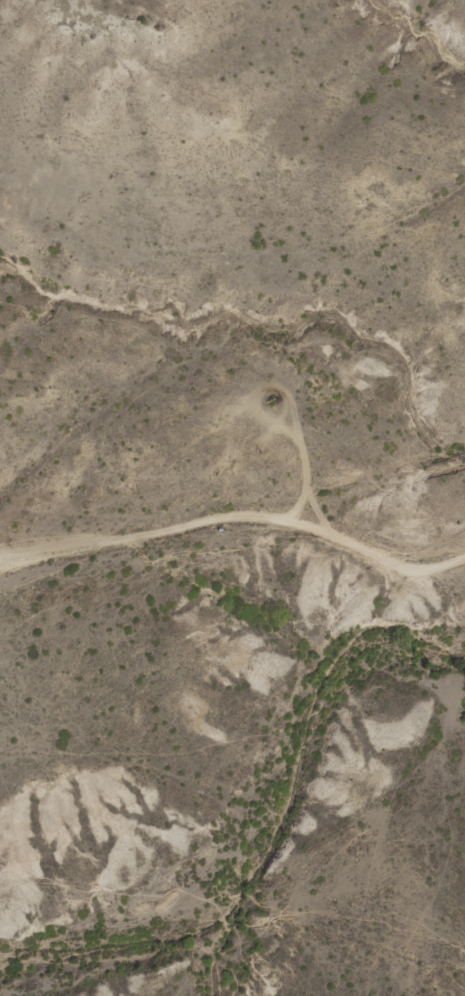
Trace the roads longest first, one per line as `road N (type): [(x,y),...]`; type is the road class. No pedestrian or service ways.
road 1 (residential): [(0,586),(121,558),(380,557),(464,519)]

